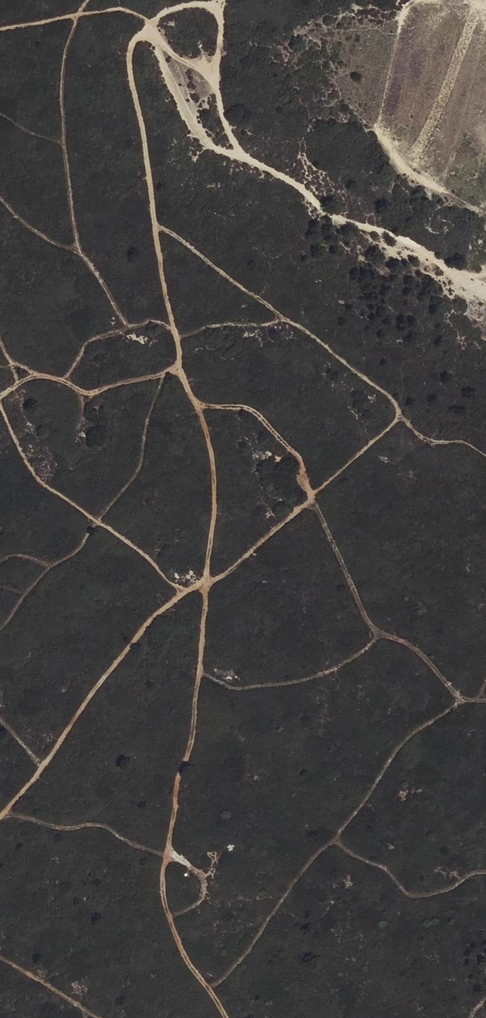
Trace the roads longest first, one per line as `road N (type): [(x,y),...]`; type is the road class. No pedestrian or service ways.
road 1 (track): [(225,1017),(180,949),(165,903),(163,858),(199,670),(211,458),(182,370),(150,214),(129,44),(173,6),(215,4),(225,14),(220,100),(244,153),(305,189),(335,220),(389,233),(485,286)]
road 2 (track): [(204,588),(137,639),(0,823)]
road 3 (track): [(0,400),(31,470),(152,562),(187,600)]
road 4 (track): [(148,23),(125,8),(0,33)]

